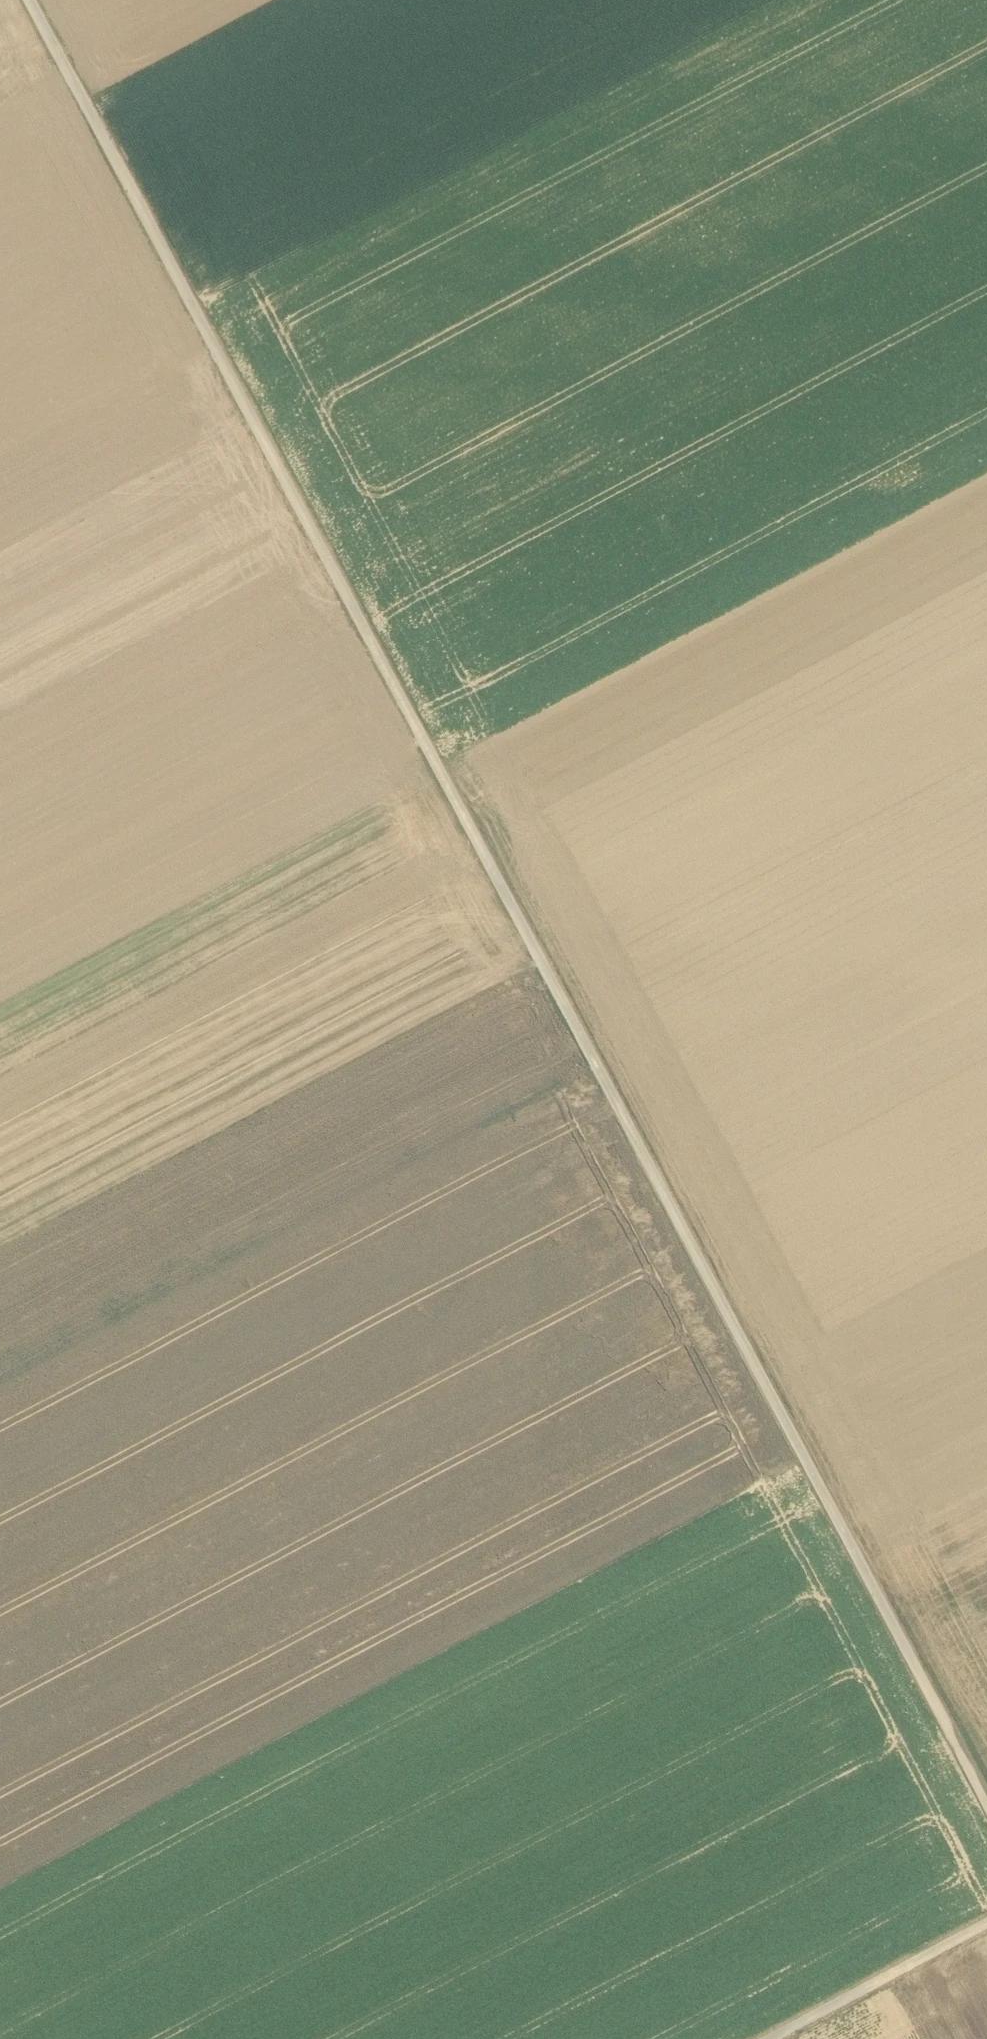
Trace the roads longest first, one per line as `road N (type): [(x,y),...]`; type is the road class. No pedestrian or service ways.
road 1 (track): [(38,0),(814,1453),(986,1799)]
road 2 (track): [(986,1922),(769,2038)]

